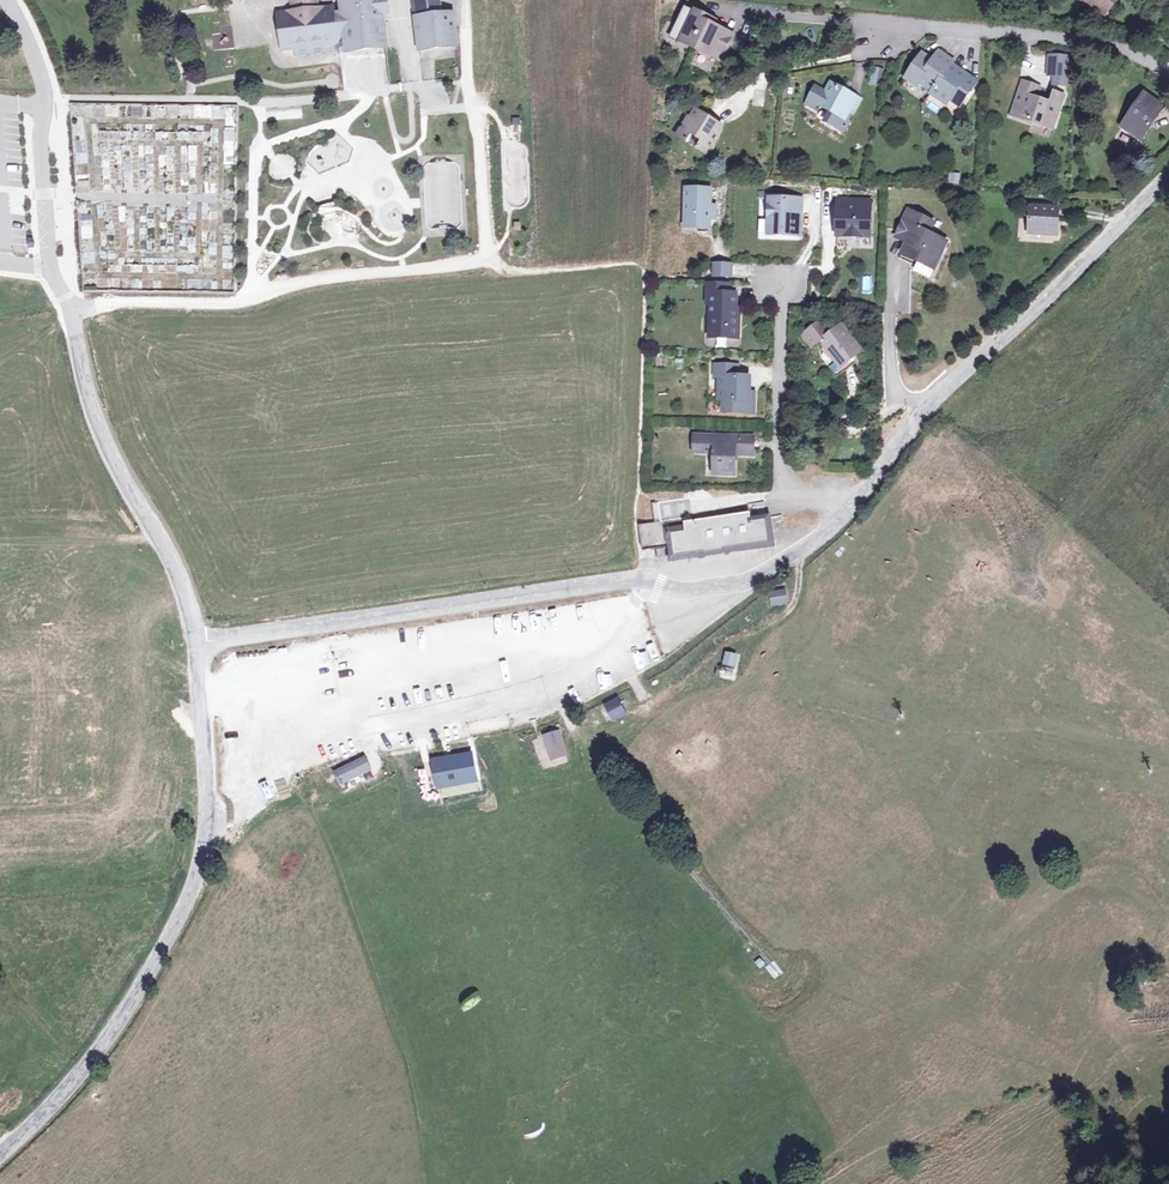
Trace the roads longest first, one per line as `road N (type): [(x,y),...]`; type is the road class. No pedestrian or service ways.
road 1 (tertiary): [(847,511),(765,574),(684,588),(638,578),(196,639)]
road 2 (tertiary): [(196,639),(209,812),(189,898),(102,1044),(32,1132),(0,1157)]
road 3 (tertiary): [(1168,175),(929,403),(847,511)]
road 4 (residential): [(1168,78),(1035,30),(759,12)]
road 5 (tertiary): [(52,271),(71,308),(83,381),(110,452),(178,574),(196,639)]
road 6 (tertiary): [(52,271),(41,130),(47,96),(11,0)]
road 7 (residential): [(847,511),(792,487),(781,466),(779,275)]

